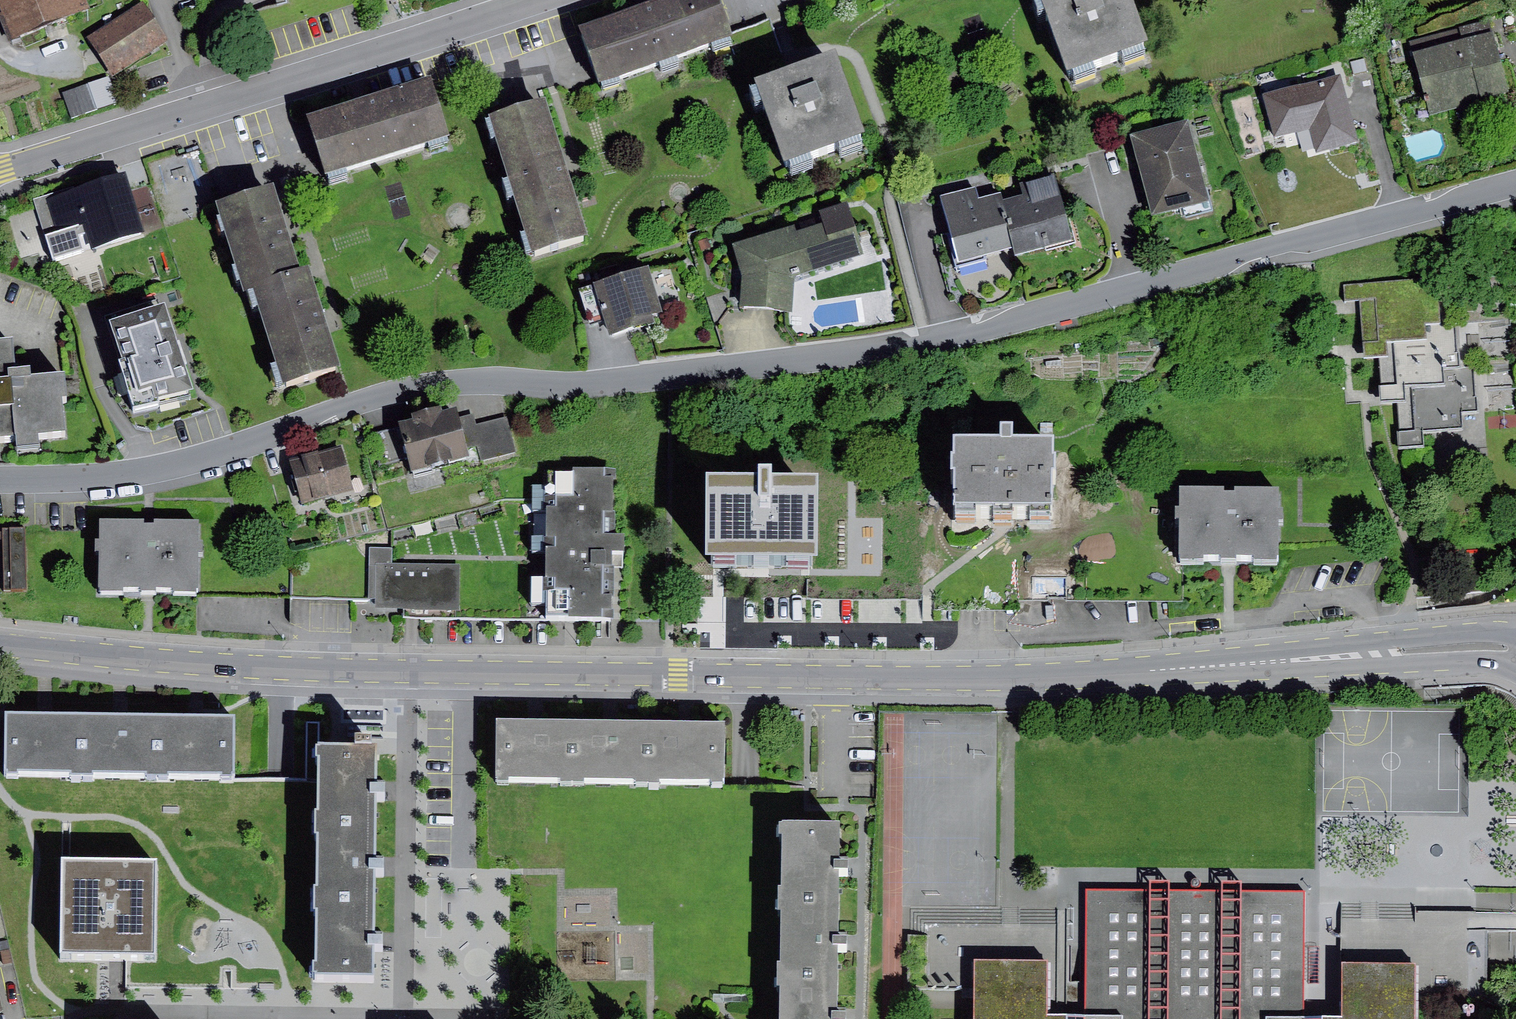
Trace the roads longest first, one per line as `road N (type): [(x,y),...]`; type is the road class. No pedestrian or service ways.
road 1 (residential): [(0,481),(108,477),(183,464),(447,383),(617,382),(925,342),(1515,181)]
road 2 (residential): [(1515,651),(1455,647),(989,679),(878,679),(285,666),(0,644)]
road 3 (residential): [(525,0),(0,170)]

